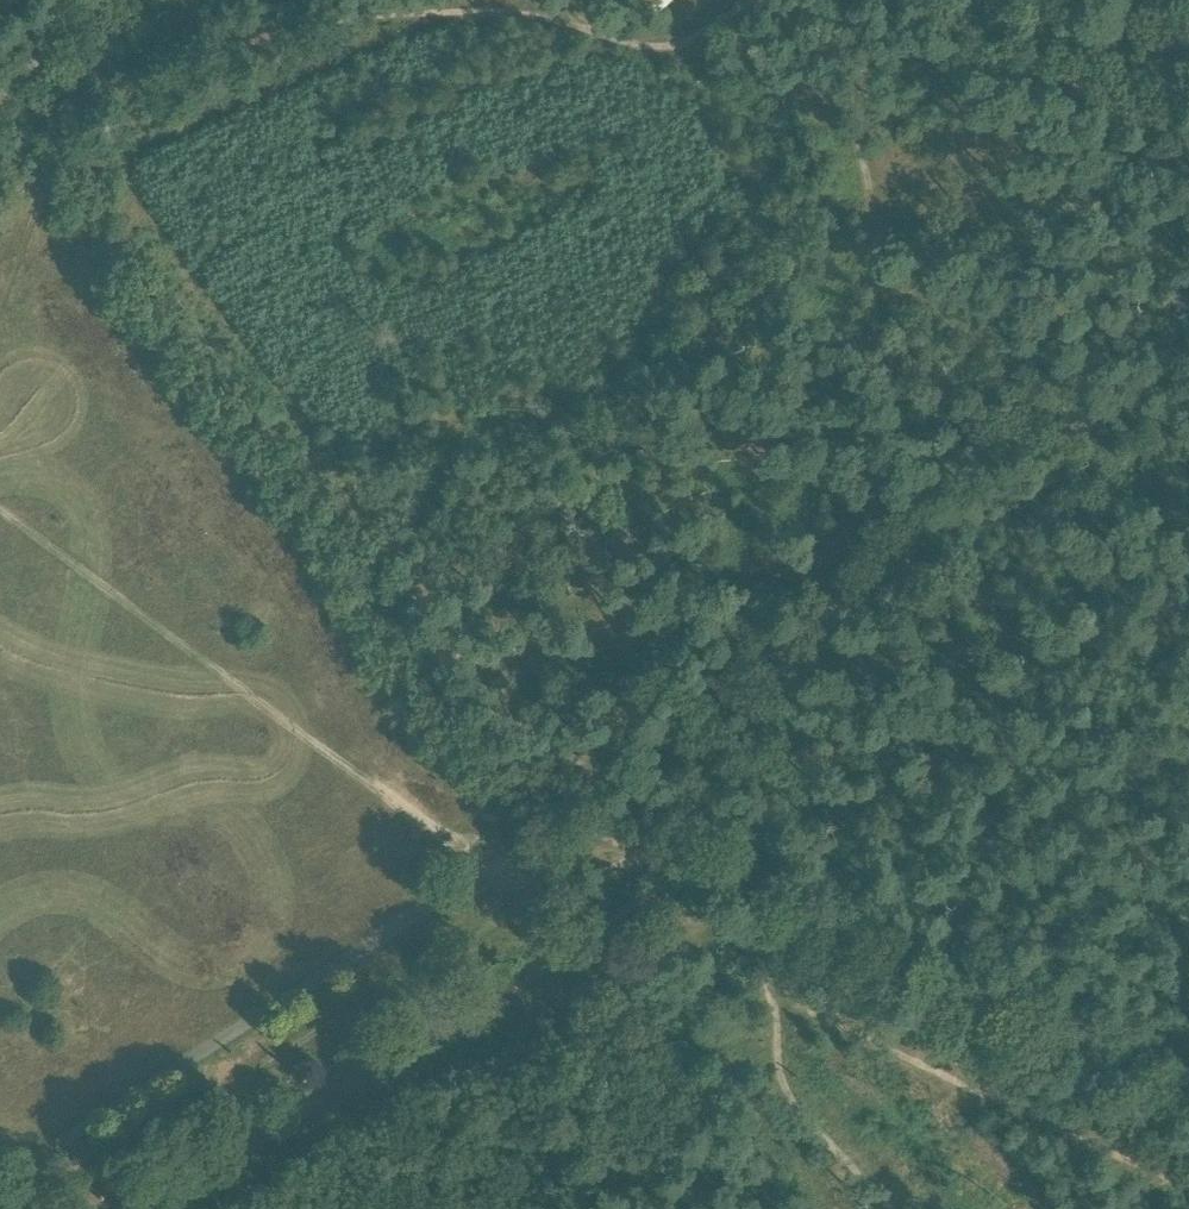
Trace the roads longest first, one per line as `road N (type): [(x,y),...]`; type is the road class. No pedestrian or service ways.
road 1 (track): [(19,1208),(471,930),(640,854)]
road 2 (track): [(486,862),(549,873),(684,847),(724,854),(751,889),(792,1102),(904,1208)]
road 3 (track): [(768,984),(1001,1108),(1188,1185)]

